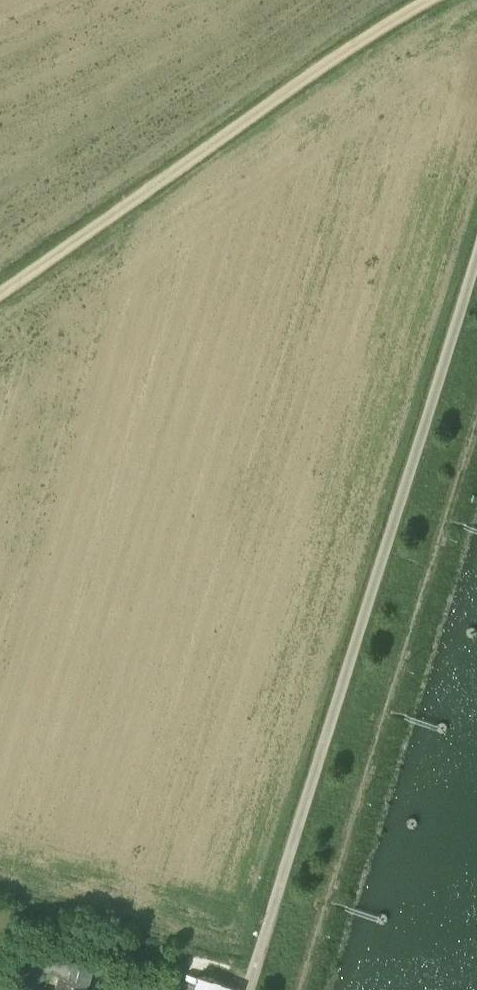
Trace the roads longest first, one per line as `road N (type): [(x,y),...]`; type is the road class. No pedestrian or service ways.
road 1 (unclassified): [(260,945),(476,239)]
road 2 (track): [(427,0),(0,288)]

